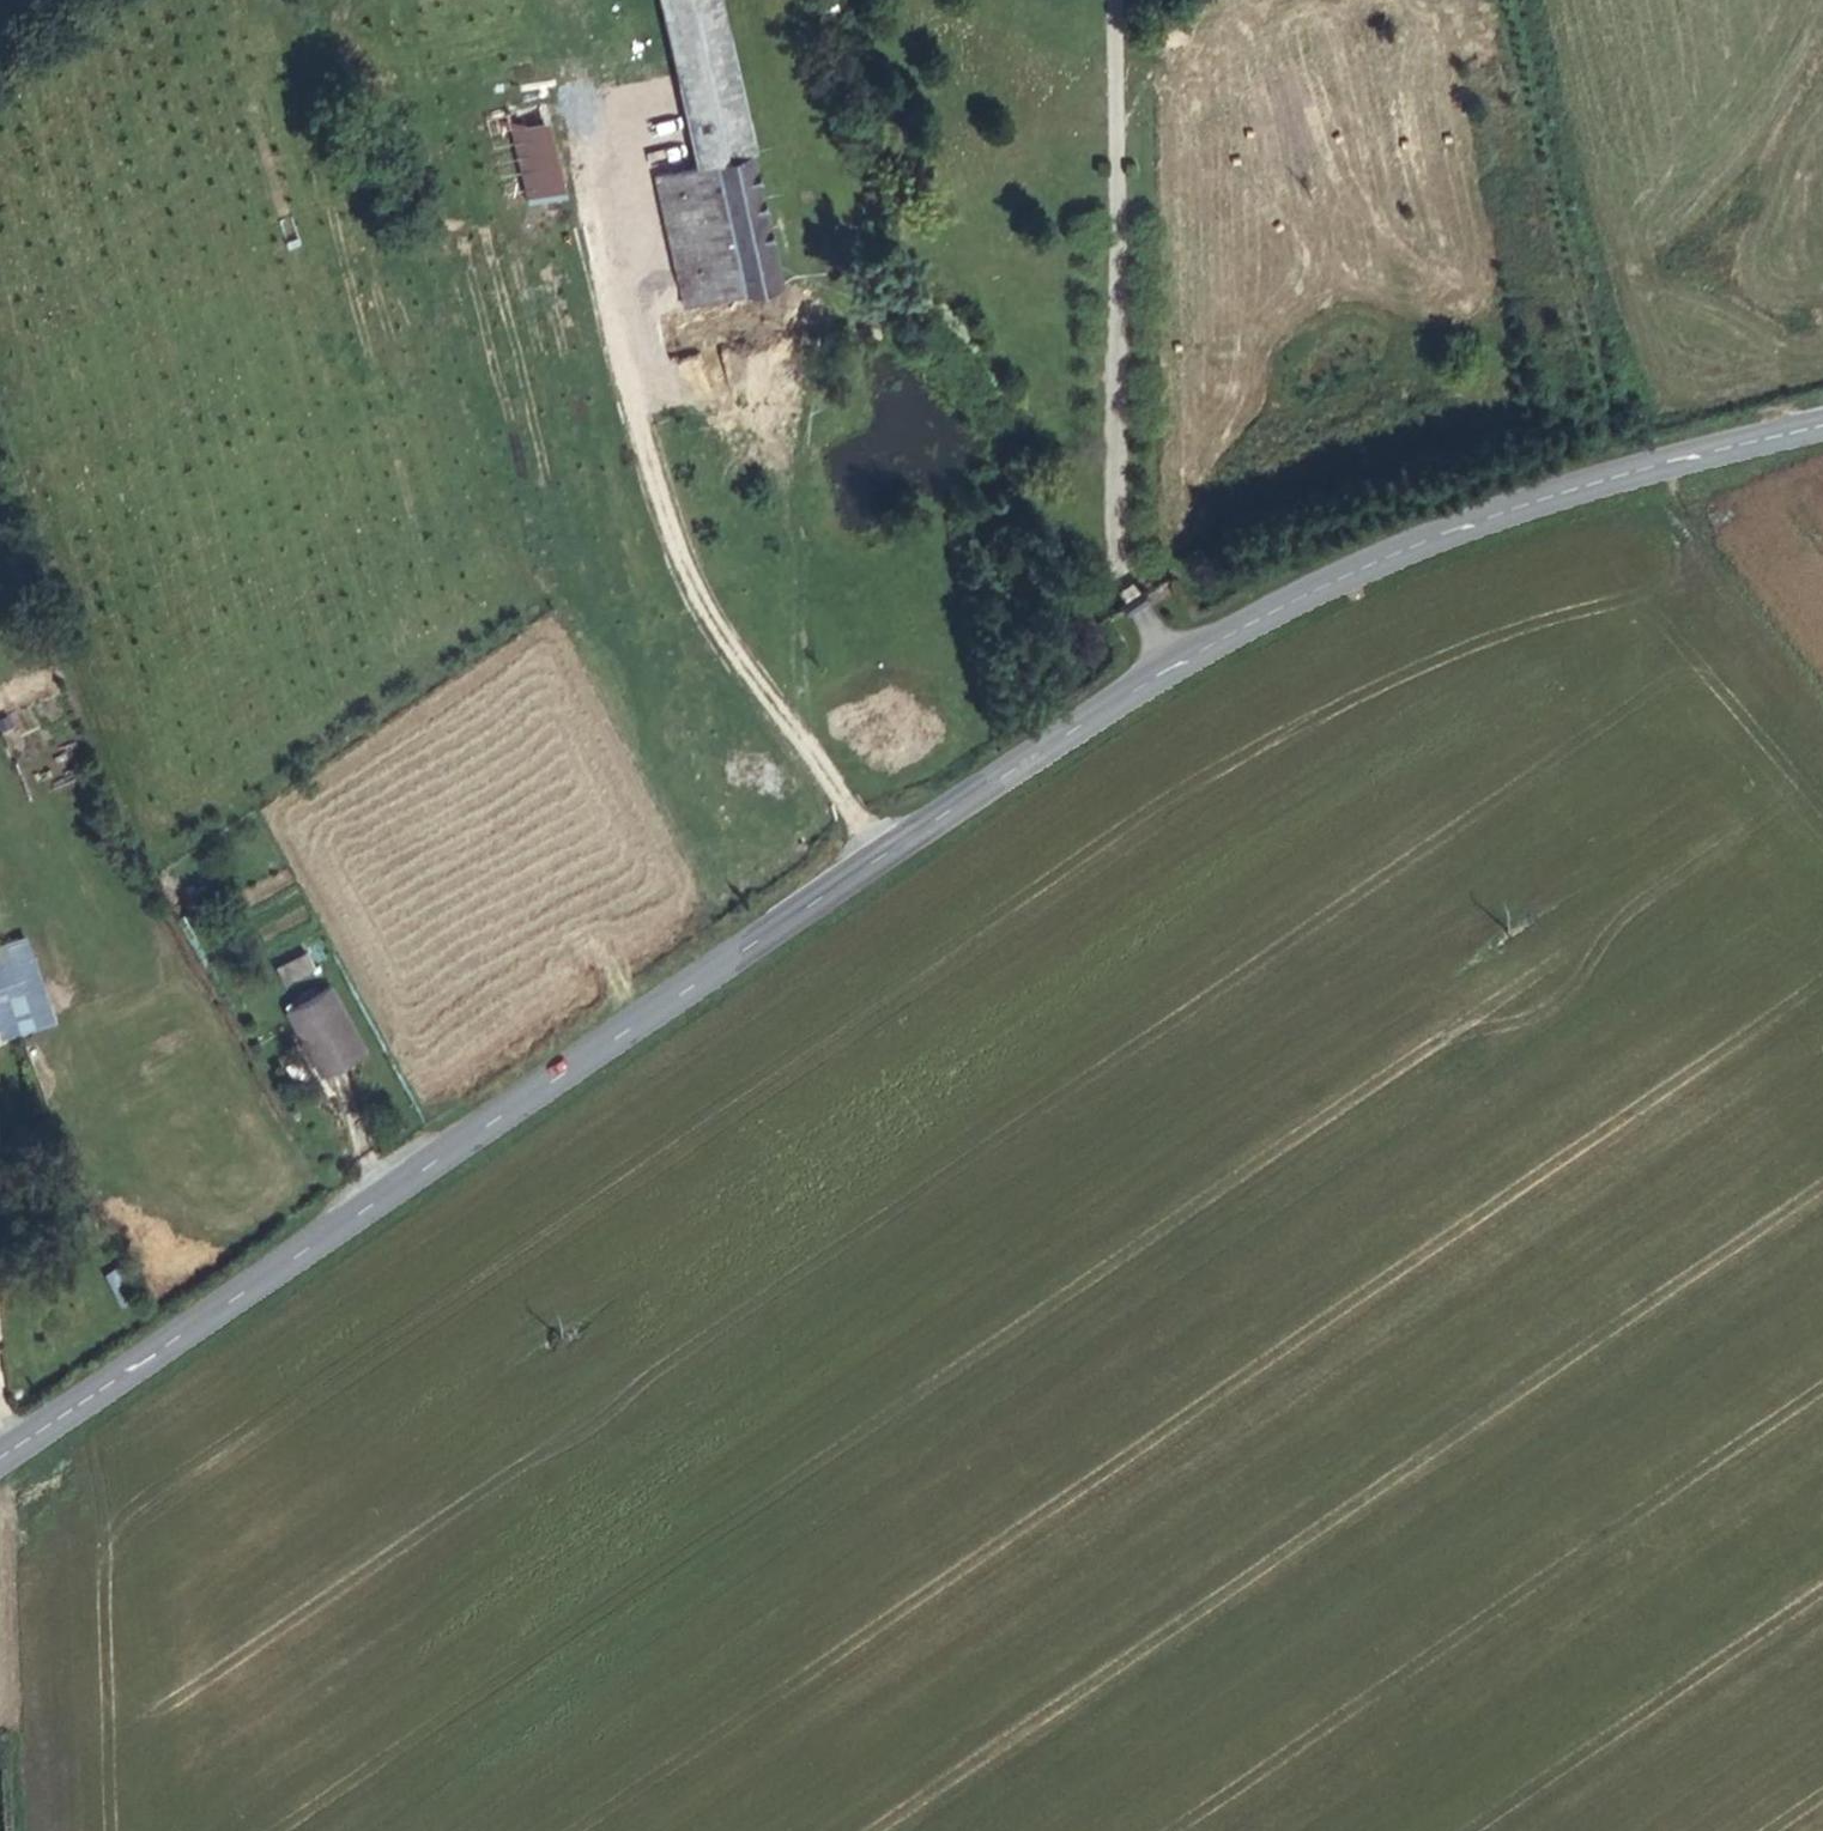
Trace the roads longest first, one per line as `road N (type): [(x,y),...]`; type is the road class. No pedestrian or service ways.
road 1 (secondary): [(0,1457),(1150,675),(1332,578),(1491,509),(1822,420)]

